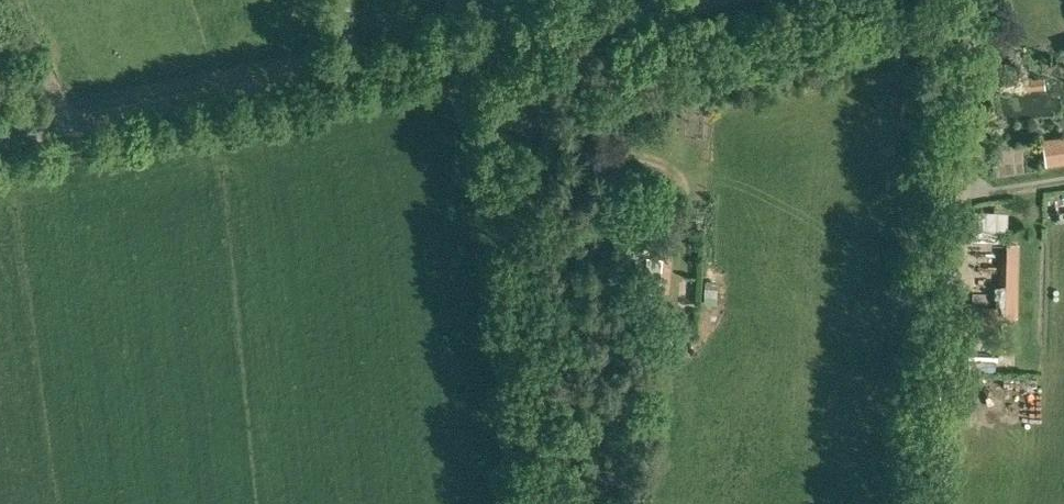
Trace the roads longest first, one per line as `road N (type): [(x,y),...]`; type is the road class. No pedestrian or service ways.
road 1 (unclassified): [(477,44),(533,94),(546,146),(506,230),(535,503)]
road 2 (unclassified): [(0,139),(477,44)]
road 3 (unclassified): [(477,44),(697,0)]

